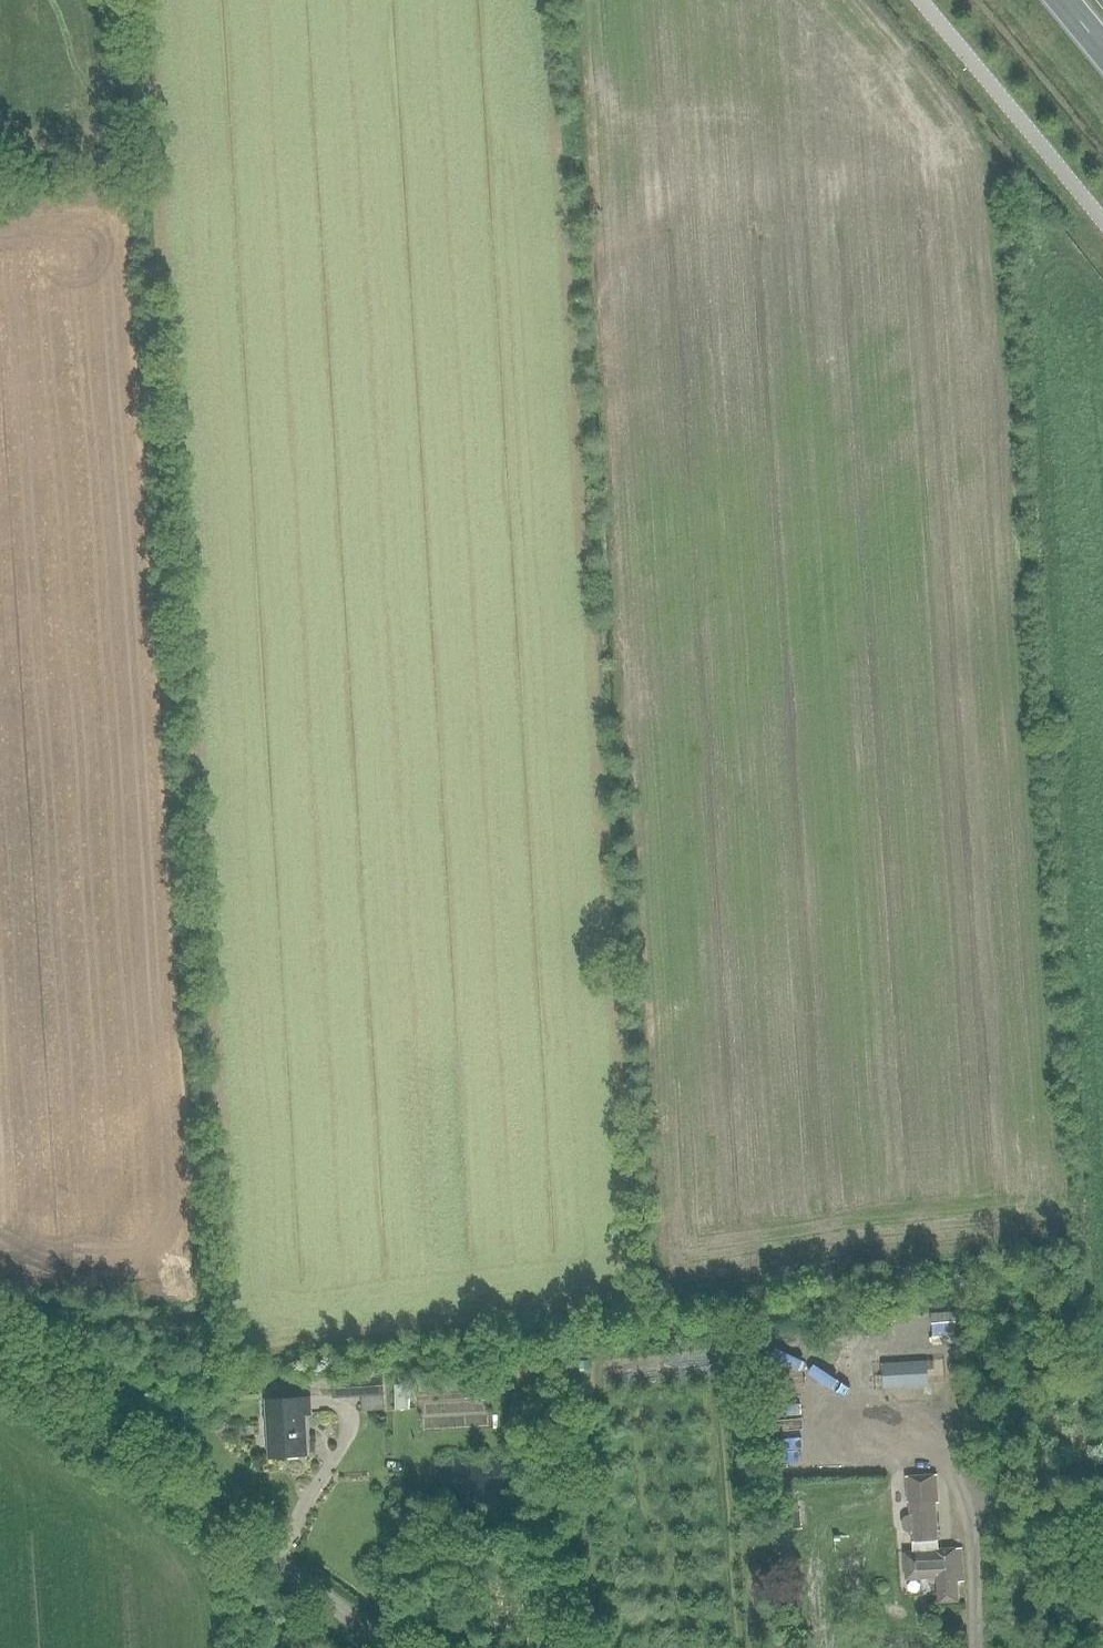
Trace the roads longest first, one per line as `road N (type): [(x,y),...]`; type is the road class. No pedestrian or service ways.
road 1 (tertiary): [(390,1647),(0,1364)]

